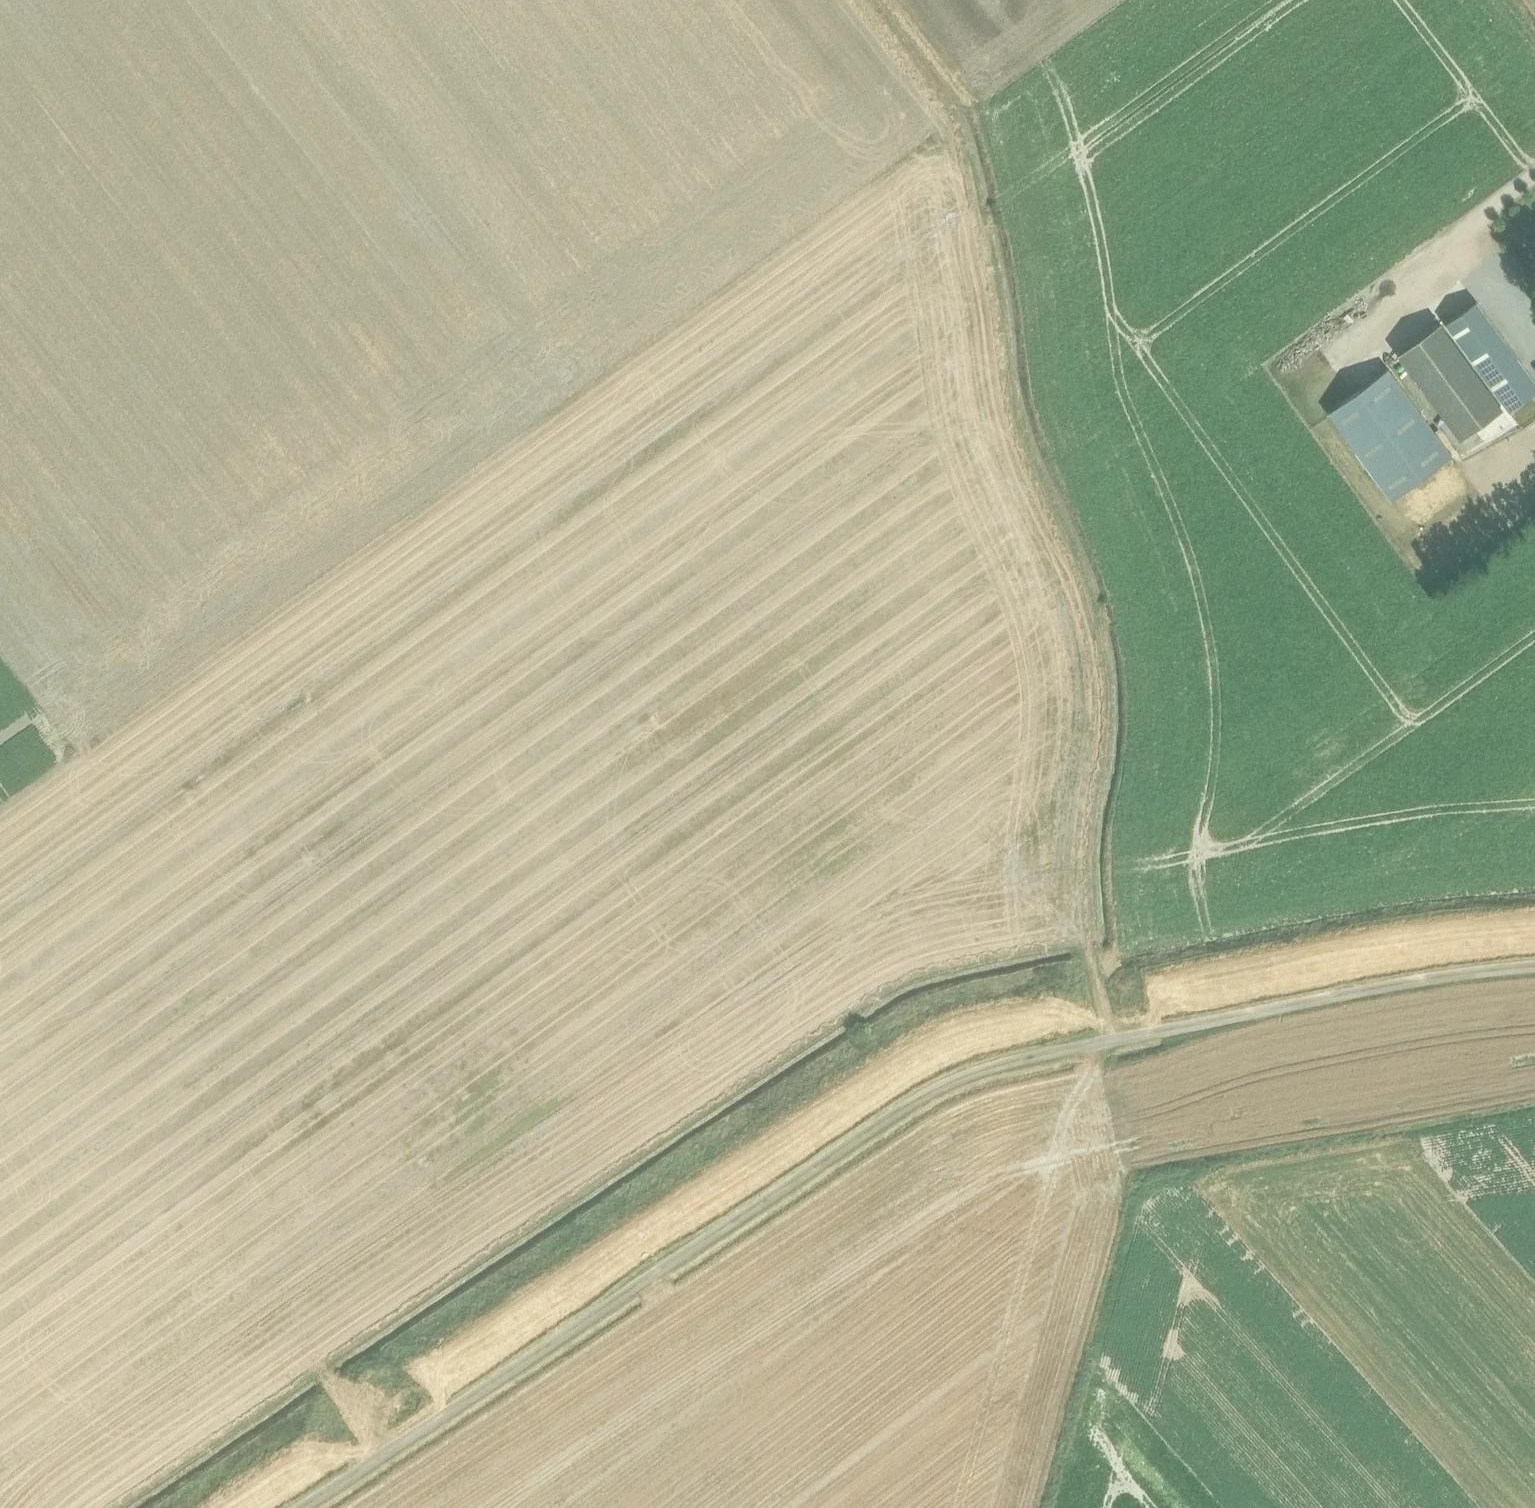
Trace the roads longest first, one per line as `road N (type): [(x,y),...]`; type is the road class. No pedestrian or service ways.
road 1 (track): [(290,1507),(939,1089),(1111,1043),(1534,965)]

